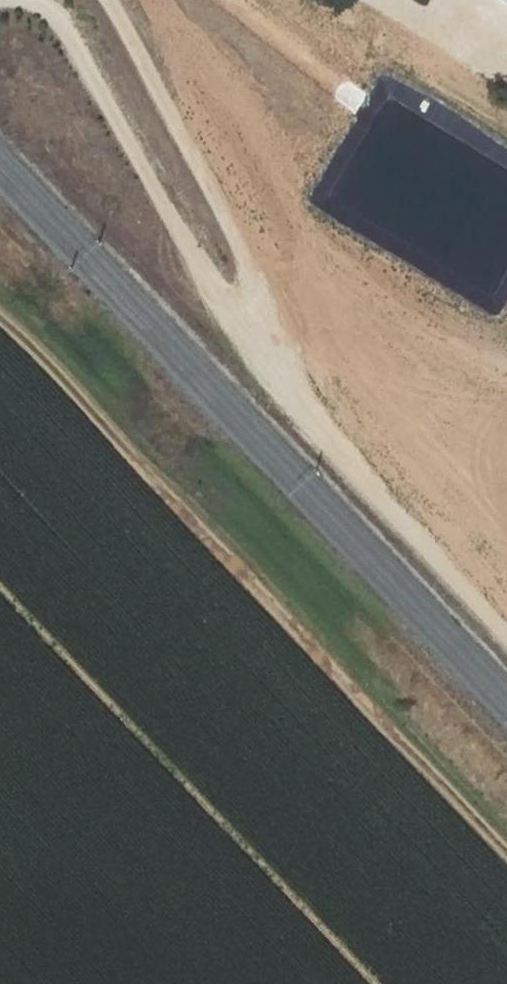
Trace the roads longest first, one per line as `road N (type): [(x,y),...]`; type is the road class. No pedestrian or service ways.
road 1 (track): [(506,861),(80,408),(0,335)]
road 2 (track): [(327,449),(294,418),(258,362),(57,23),(26,0)]
road 3 (track): [(106,0),(271,329),(335,368),(349,385),(345,417),(327,449)]
road 4 (track): [(506,638),(327,449)]
road 5 (track): [(506,79),(377,0)]

